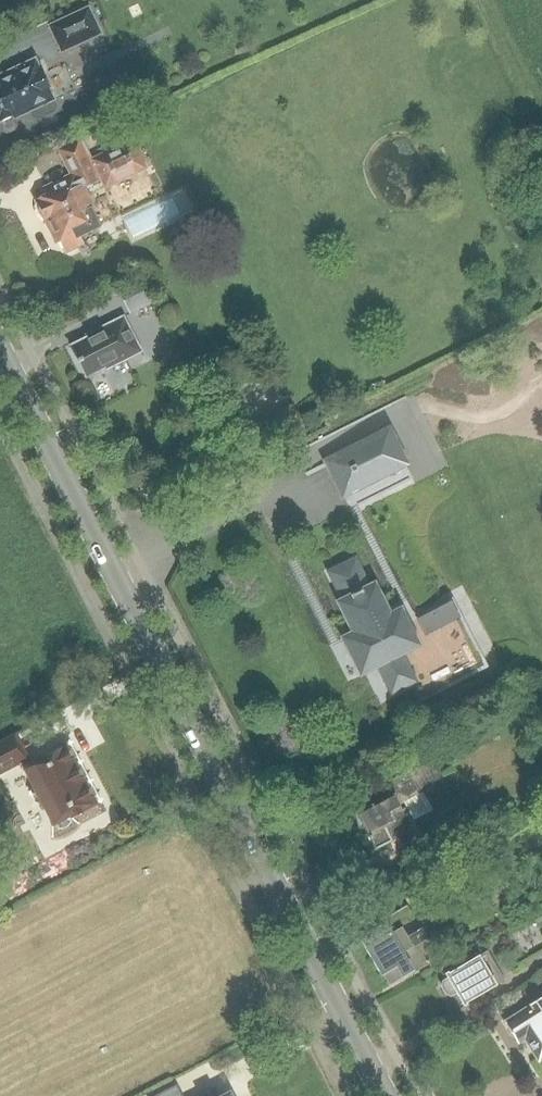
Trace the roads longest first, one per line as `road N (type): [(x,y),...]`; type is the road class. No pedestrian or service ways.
road 1 (secondary): [(385,1095),(0,354)]
road 2 (track): [(480,0),(521,79),(497,161),(541,255)]

